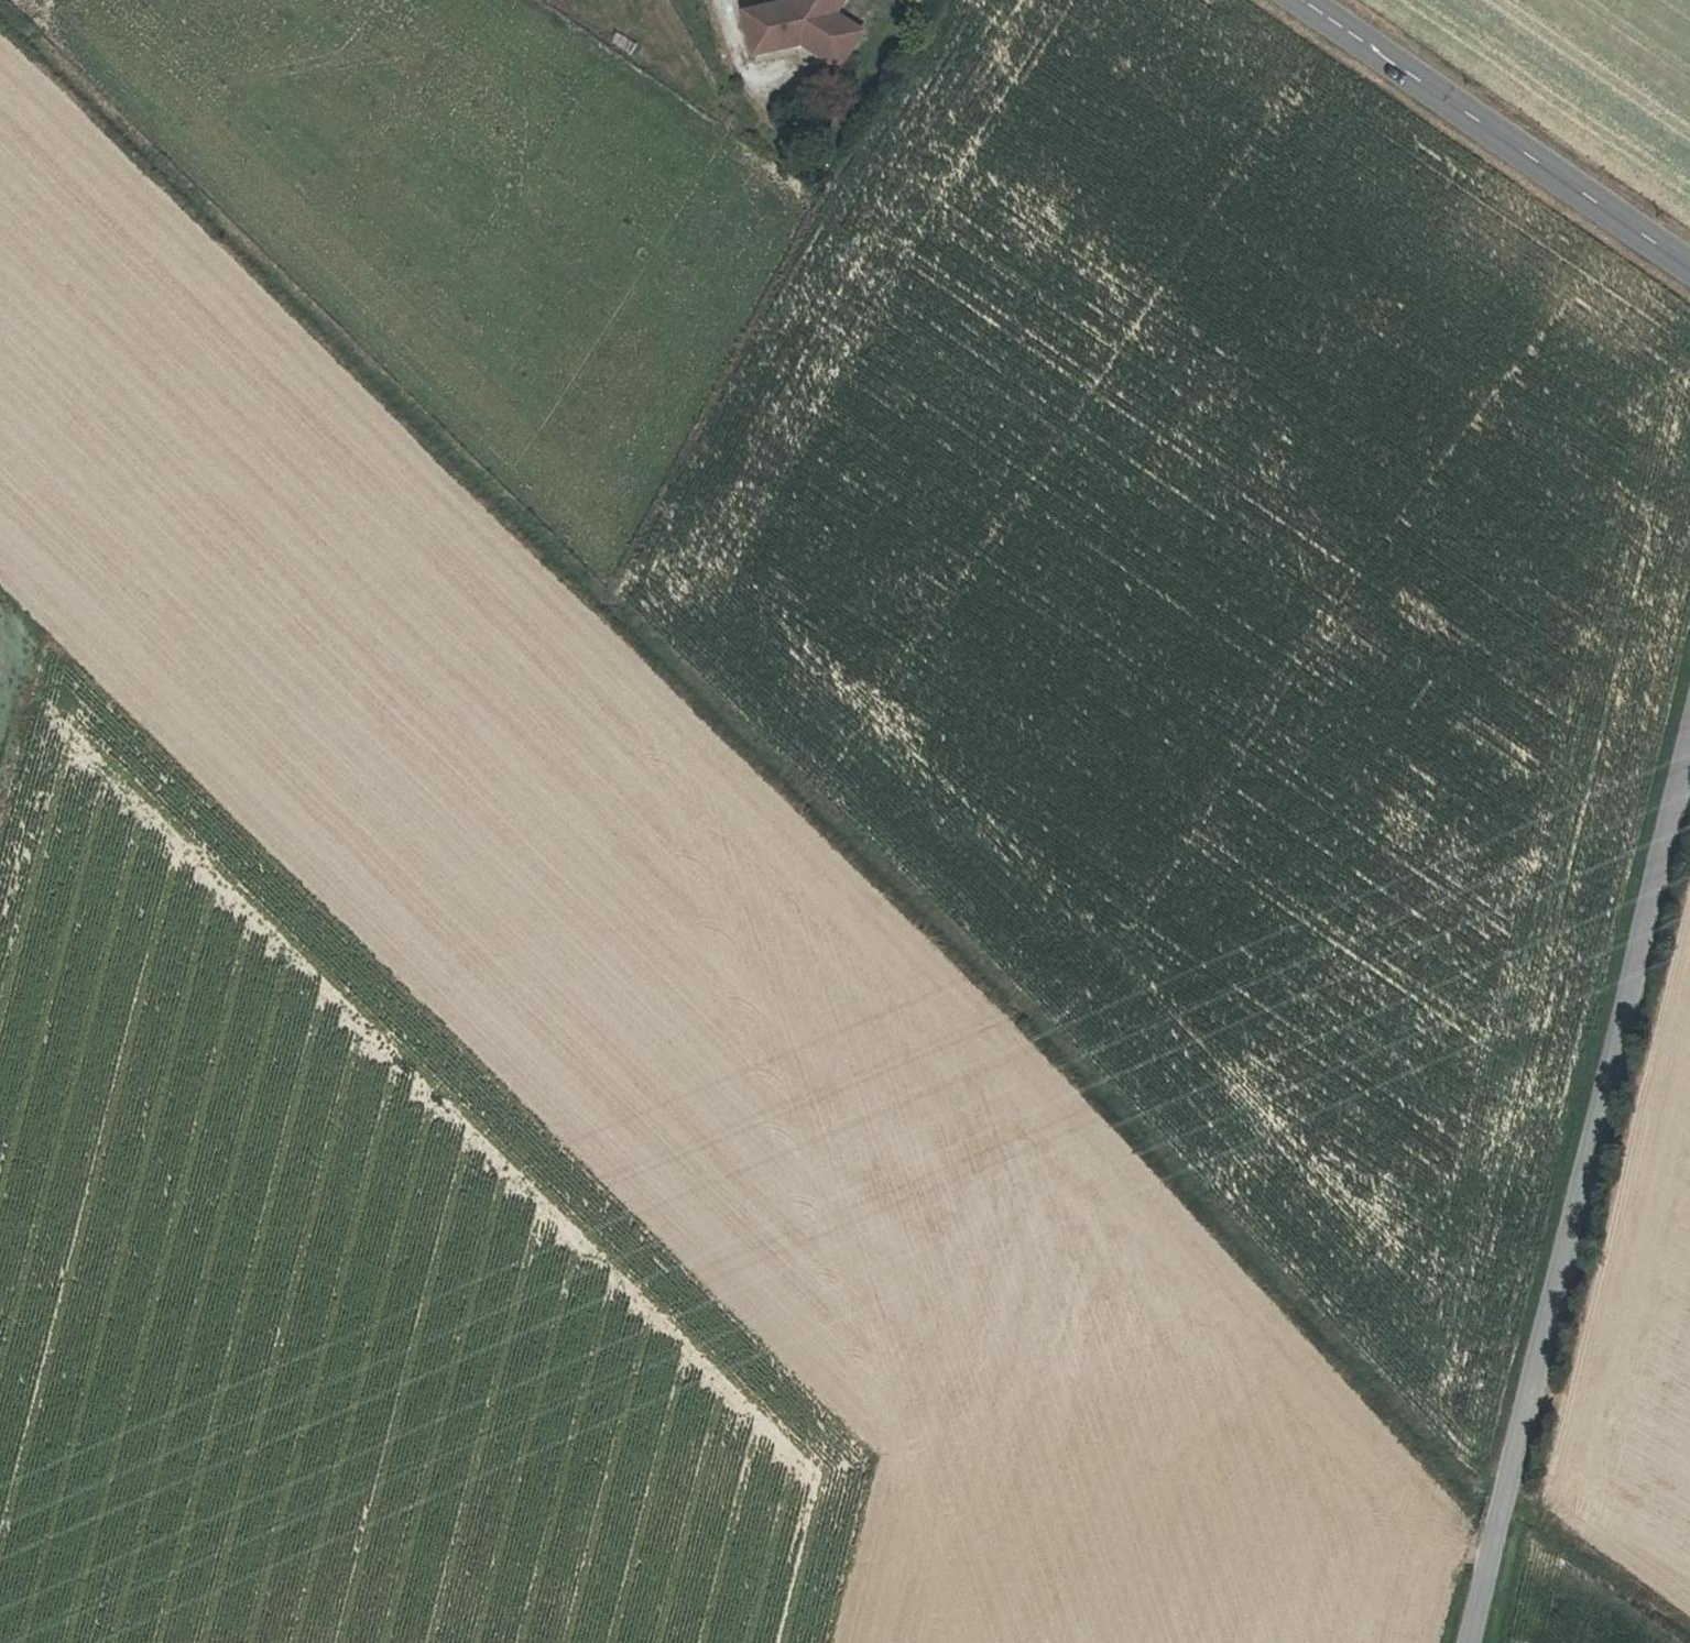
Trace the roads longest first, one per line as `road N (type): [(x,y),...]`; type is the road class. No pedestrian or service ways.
road 1 (unclassified): [(1466,1642),(1689,743)]
road 2 (tertiary): [(1300,0),(1689,269)]

